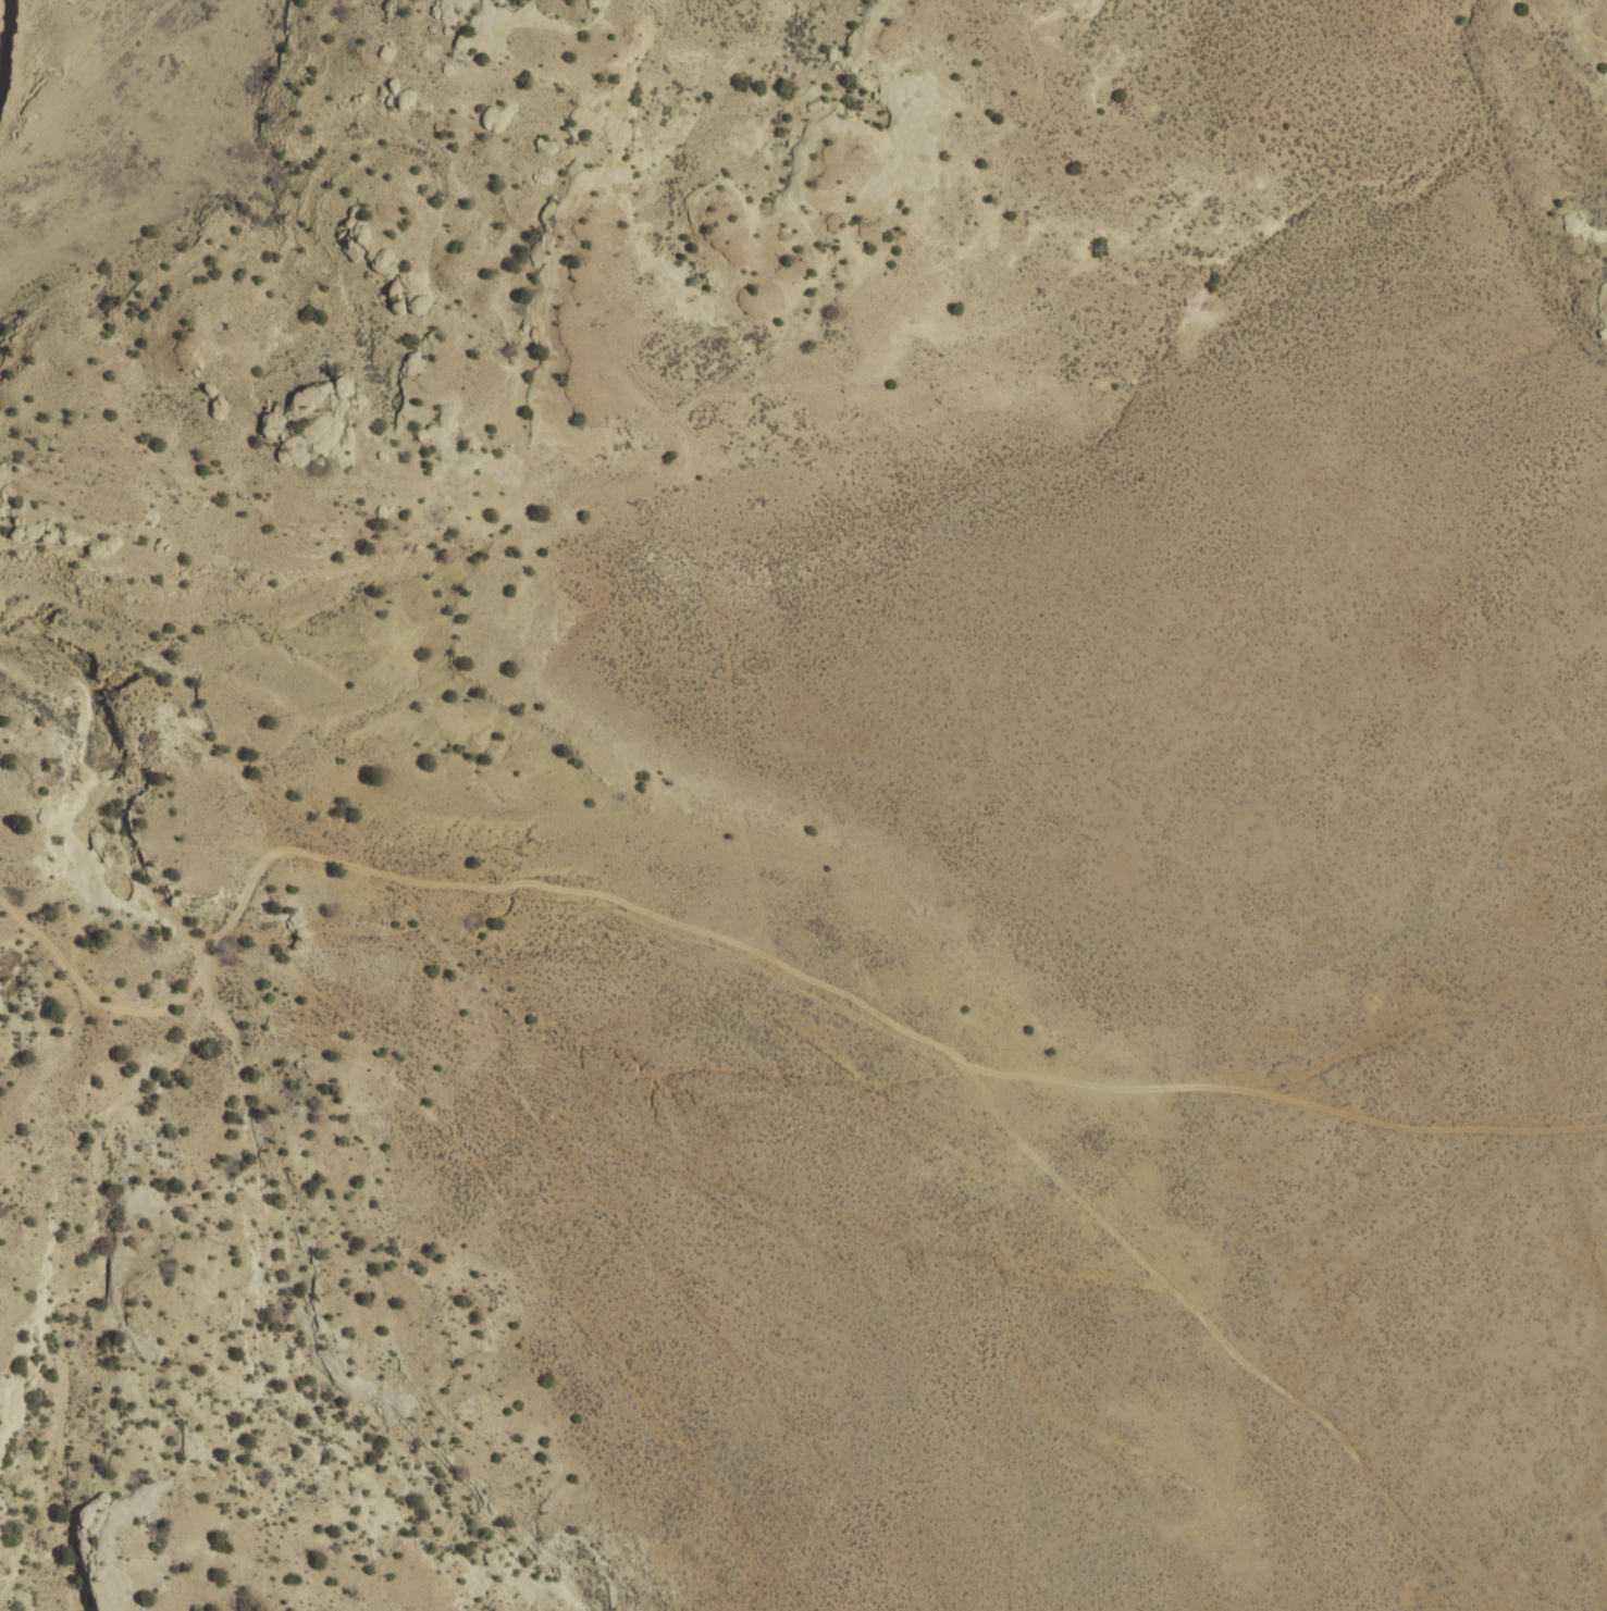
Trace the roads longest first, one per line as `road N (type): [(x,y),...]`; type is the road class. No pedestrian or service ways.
road 1 (track): [(824,1610),(682,1427),(450,1070)]

